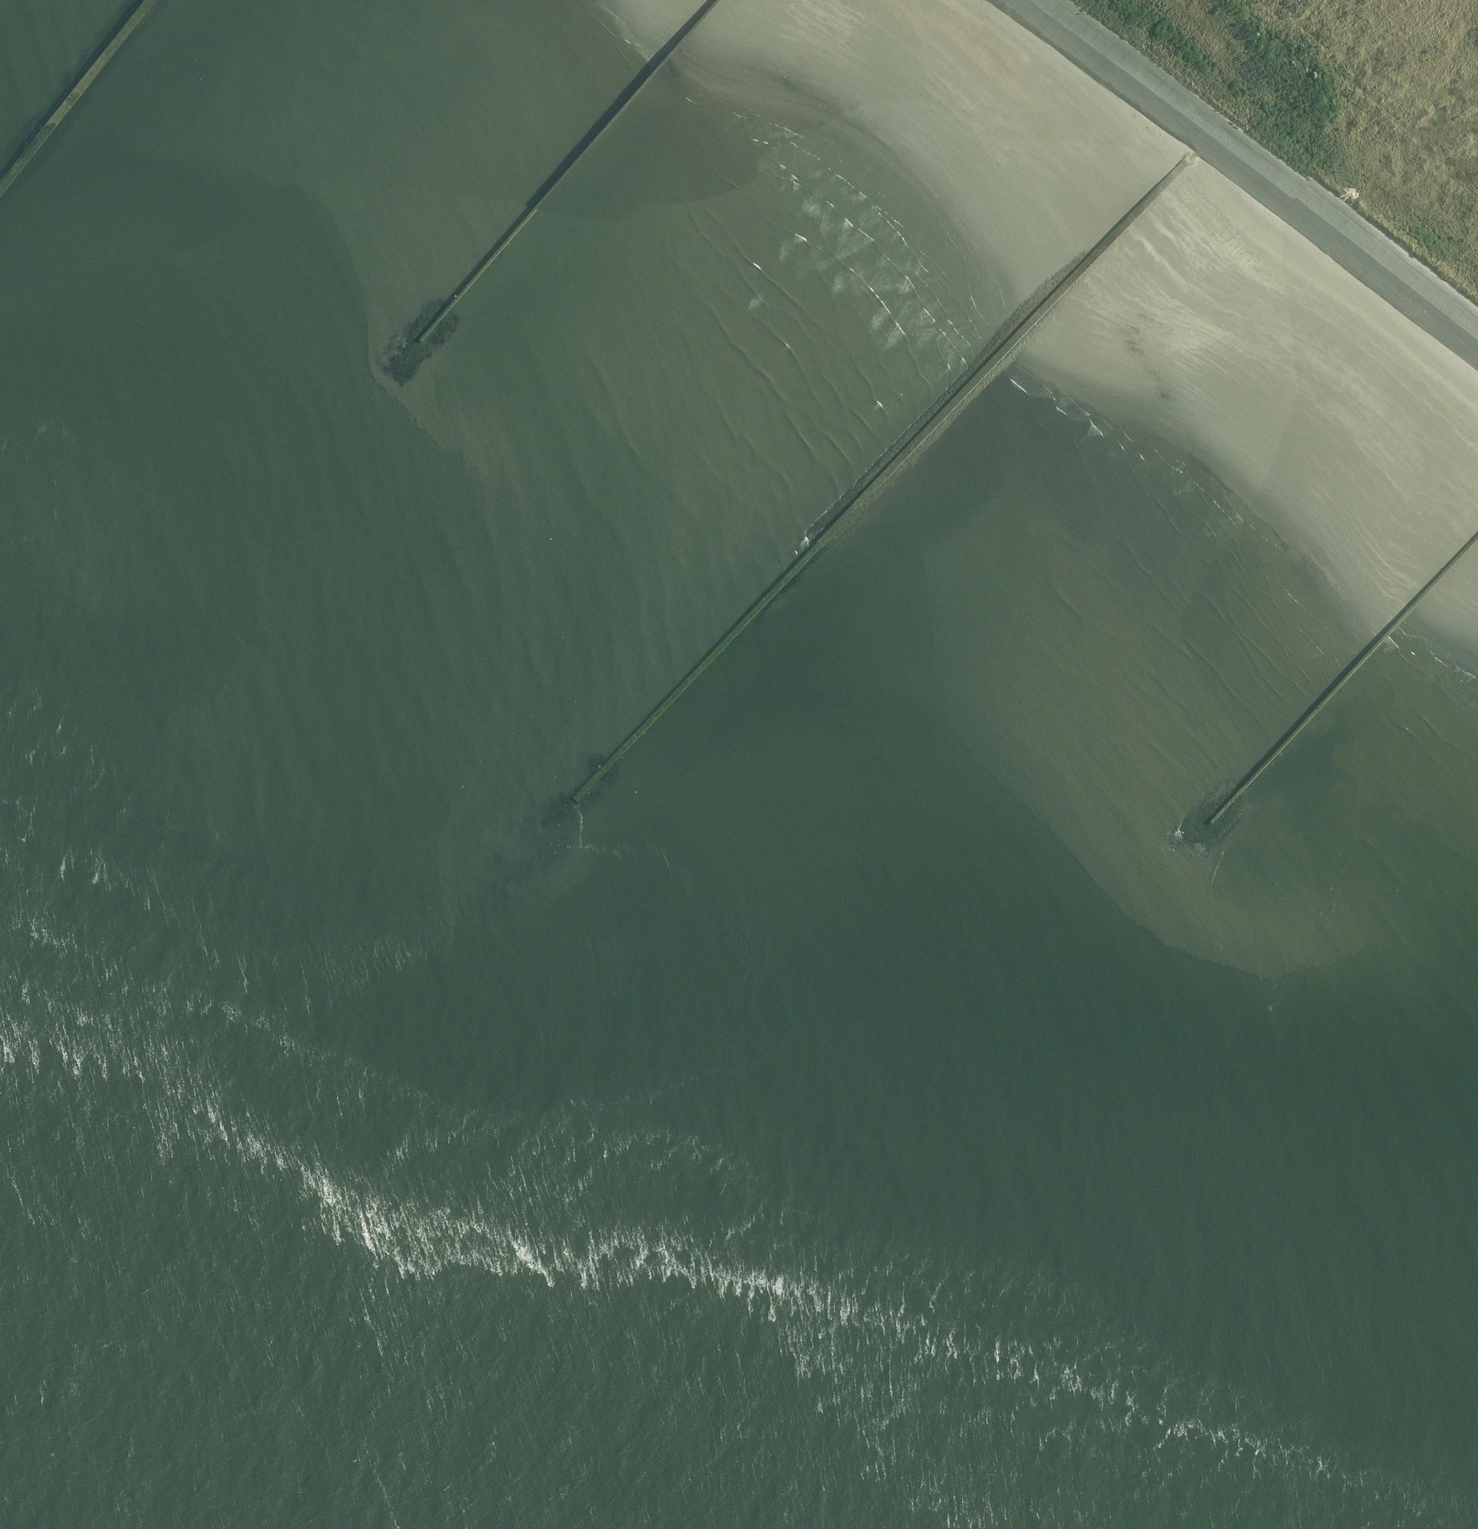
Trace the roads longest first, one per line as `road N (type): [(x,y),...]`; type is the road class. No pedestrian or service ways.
road 1 (track): [(1477,313),(1058,0)]

